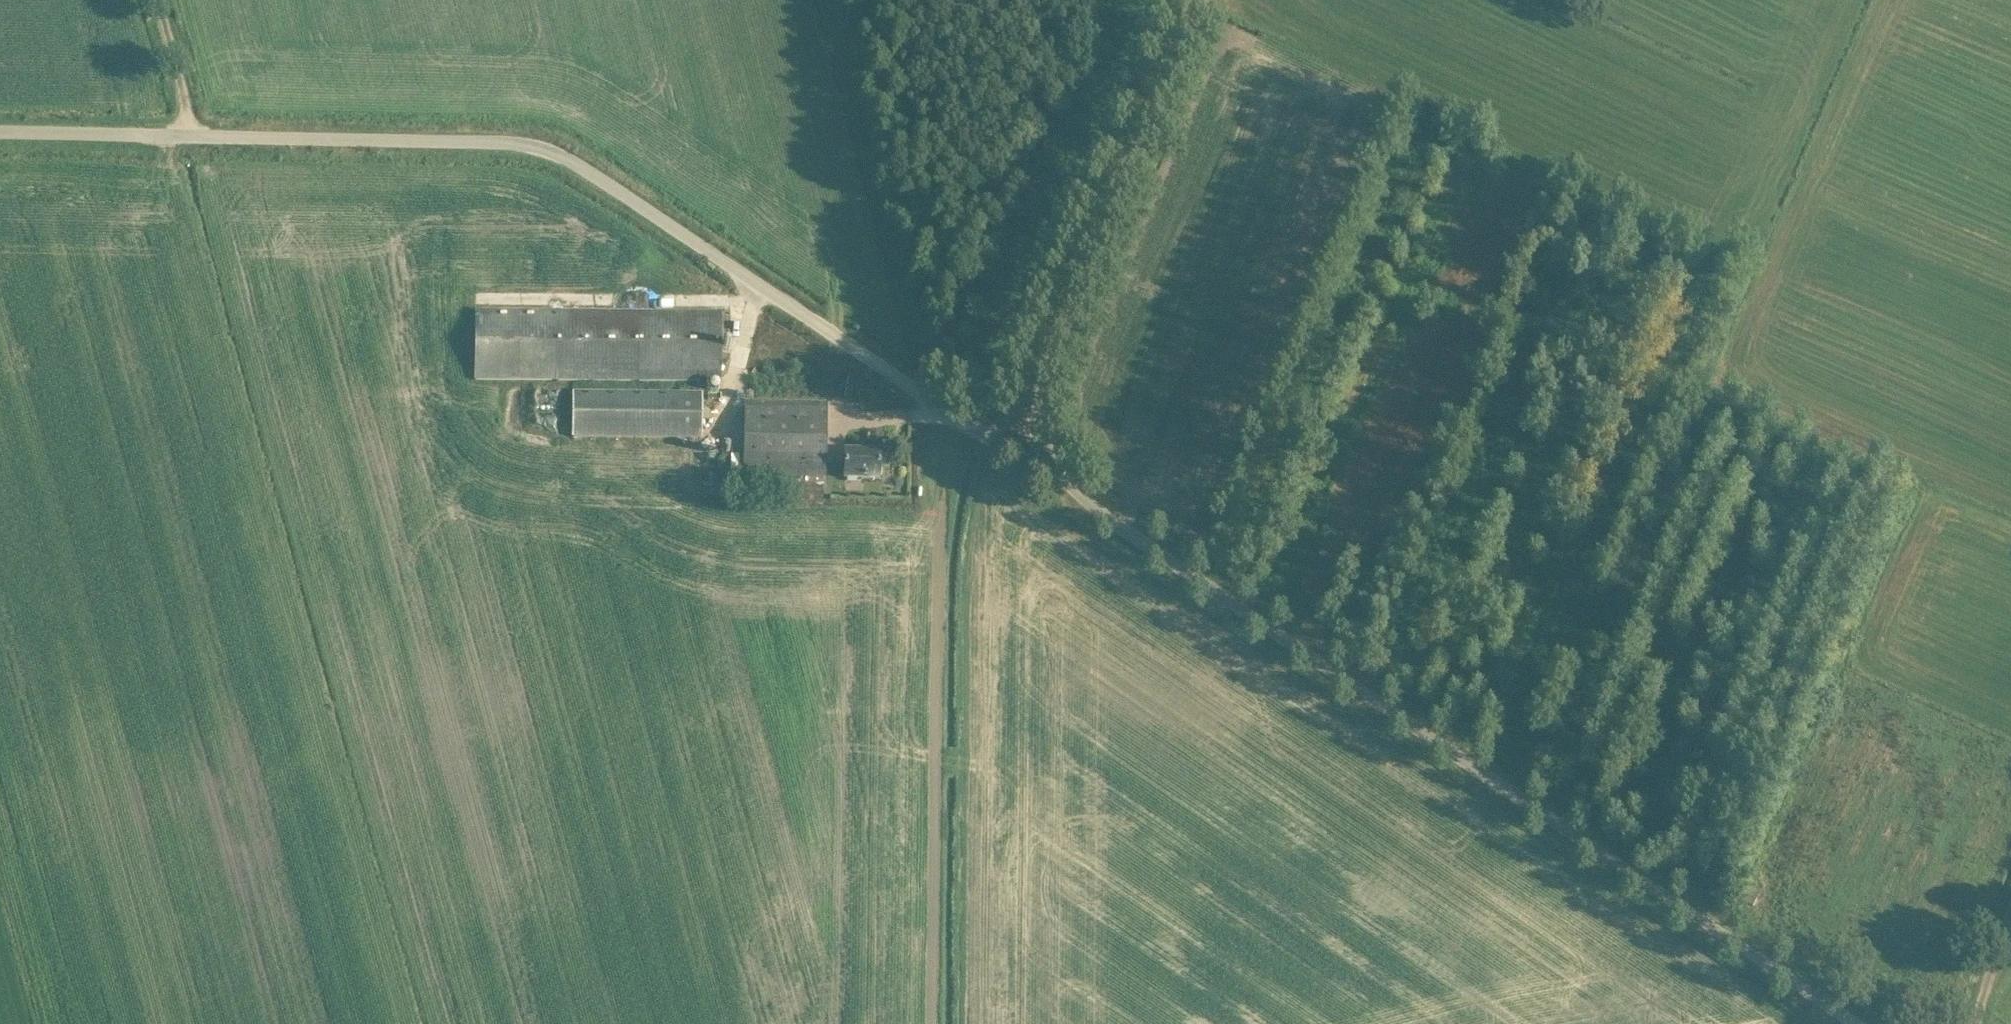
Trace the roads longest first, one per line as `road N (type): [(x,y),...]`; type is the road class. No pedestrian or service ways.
road 1 (unclassified): [(1009,439),(608,164),(552,137),(514,128),(0,123)]
road 2 (unclassified): [(1859,1023),(1009,439)]
road 3 (unclassified): [(1009,439),(1195,0)]
road 4 (track): [(188,125),(154,0)]

